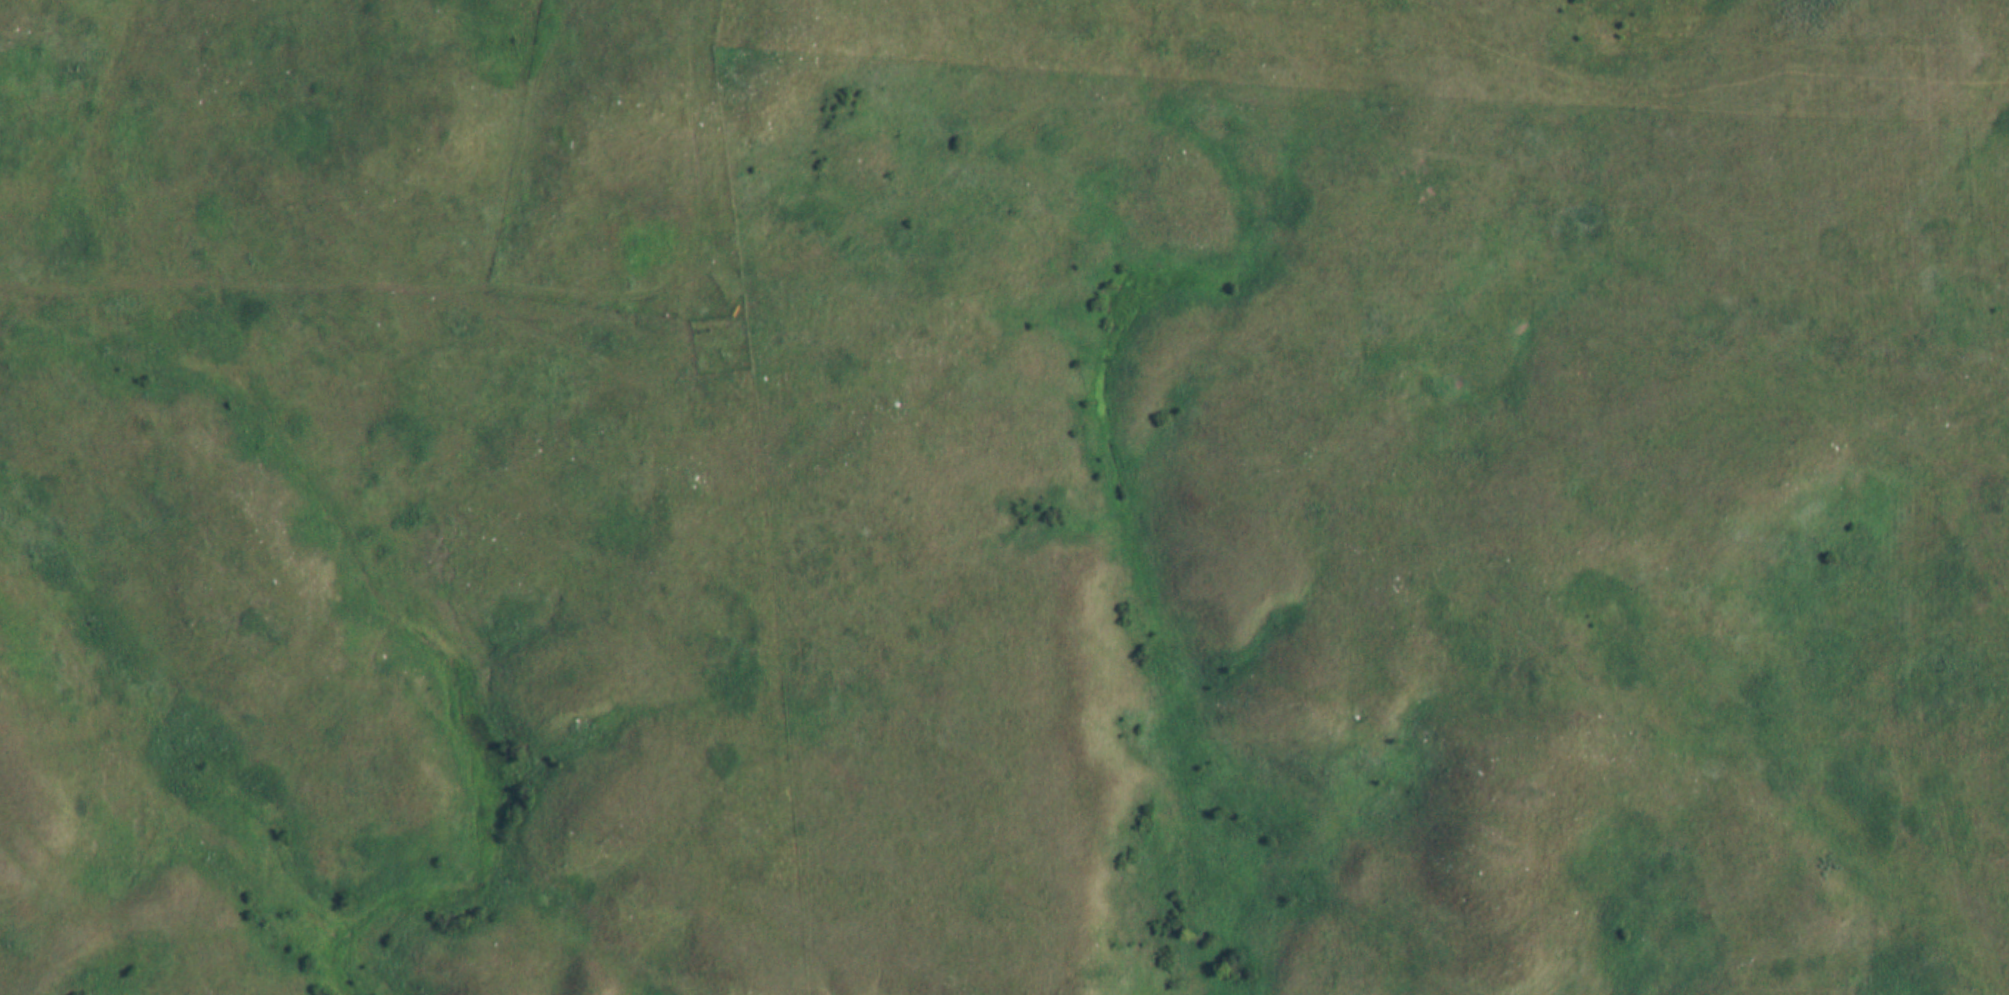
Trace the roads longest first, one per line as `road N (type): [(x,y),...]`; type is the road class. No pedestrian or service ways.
road 1 (track): [(0,274),(56,277),(225,262),(658,286)]

